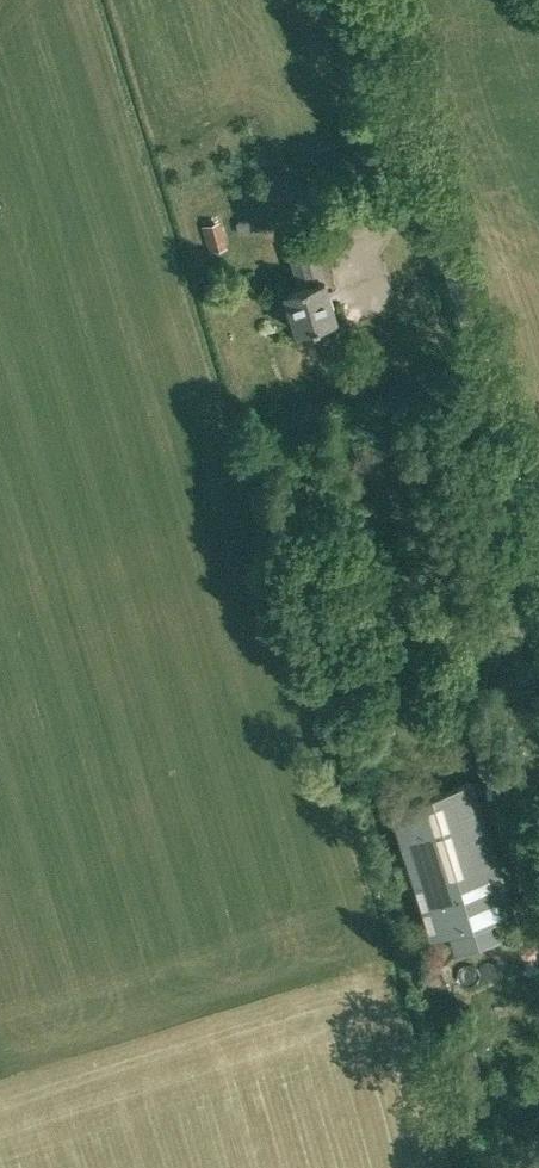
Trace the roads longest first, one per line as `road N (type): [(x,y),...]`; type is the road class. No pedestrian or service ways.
road 1 (residential): [(538,543),(371,0)]

